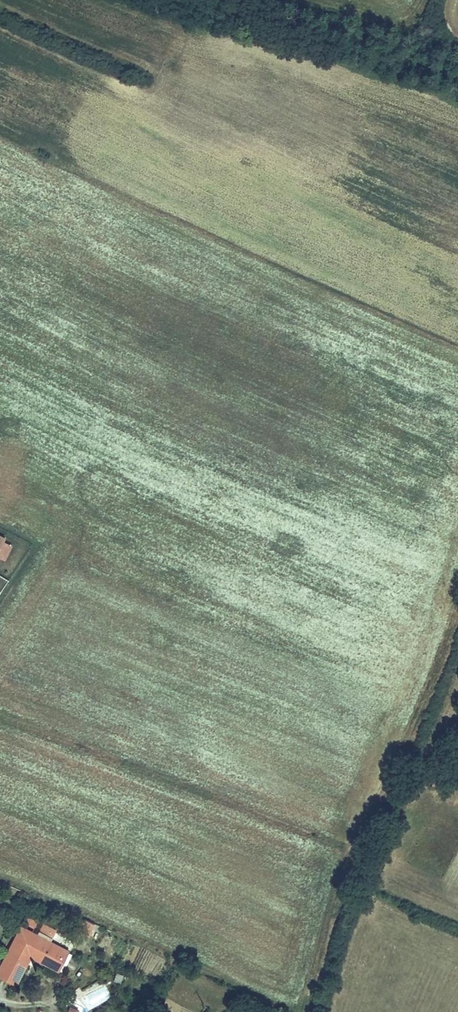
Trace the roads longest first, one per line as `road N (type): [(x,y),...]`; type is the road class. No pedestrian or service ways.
road 1 (track): [(291,0),(412,18),(429,0)]

